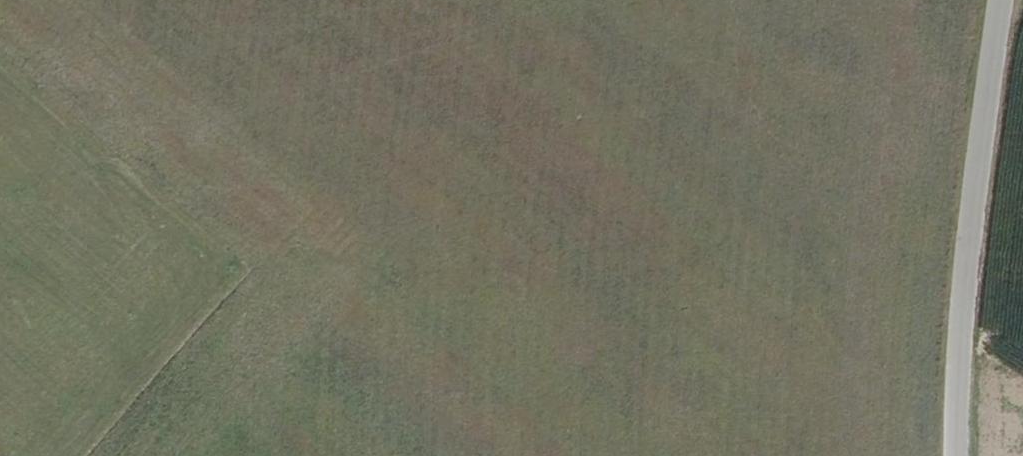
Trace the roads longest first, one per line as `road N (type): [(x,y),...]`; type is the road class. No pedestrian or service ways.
road 1 (unclassified): [(985,455),(983,262),(1017,0)]

